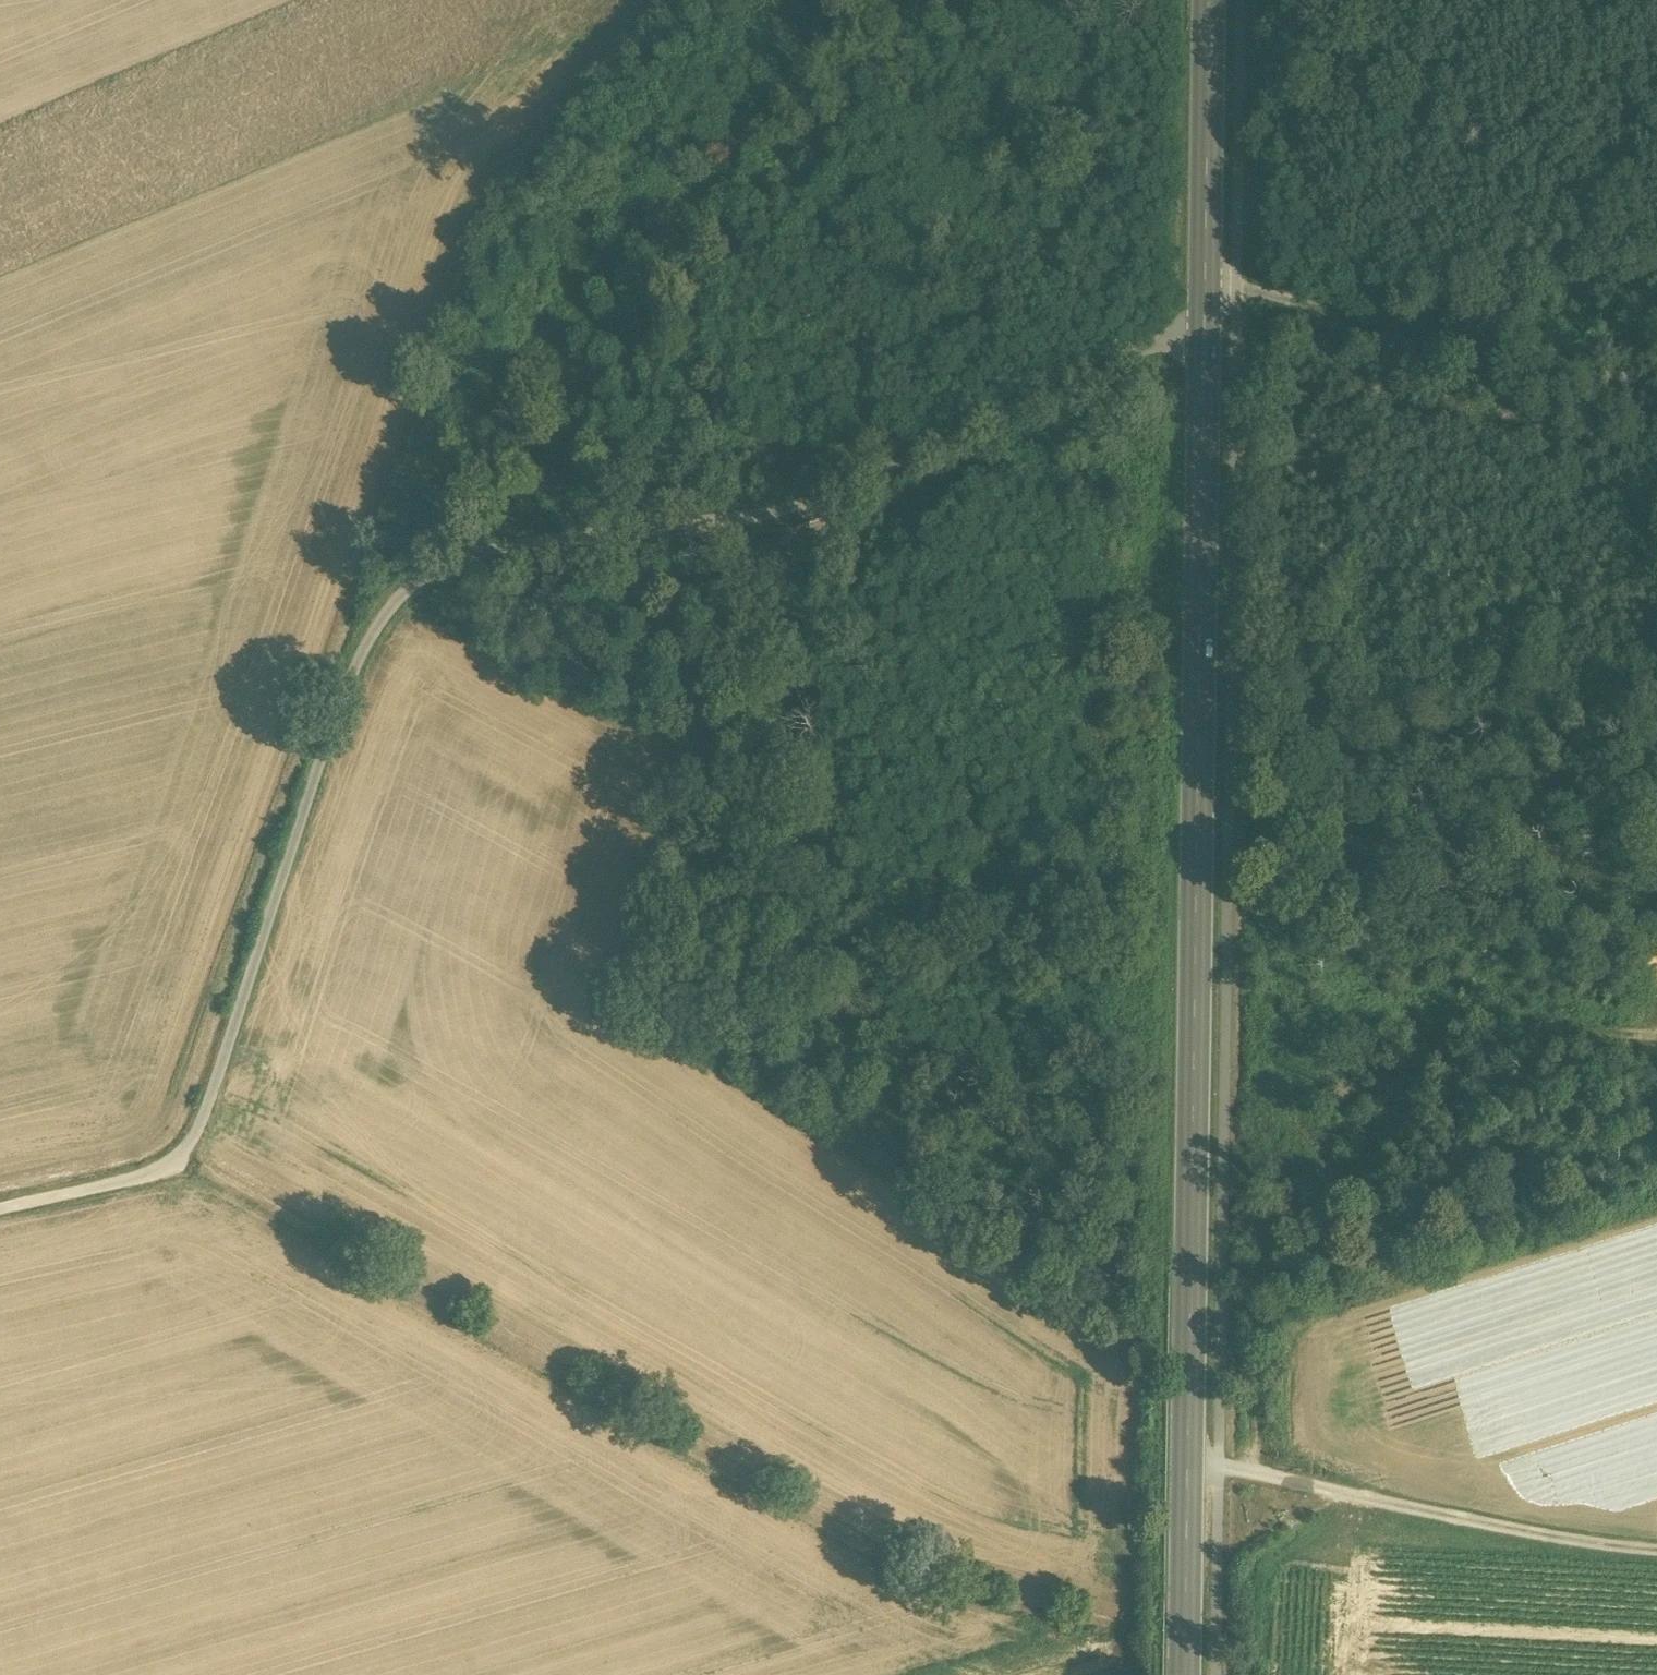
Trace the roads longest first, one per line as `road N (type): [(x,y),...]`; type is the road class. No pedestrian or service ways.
road 1 (unclassified): [(1203,333),(1001,411),(775,518),(528,543),(476,554),(419,580),(372,636),(325,746),(183,1155),(158,1173),(0,1210)]
road 2 (primary): [(1187,1674),(1203,333)]
road 3 (track): [(1656,1554),(1440,1523),(1190,1465)]
road 4 (track): [(1202,283),(1533,365),(1617,351),(1656,330)]
road 5 (primary): [(1203,333),(1211,0)]

